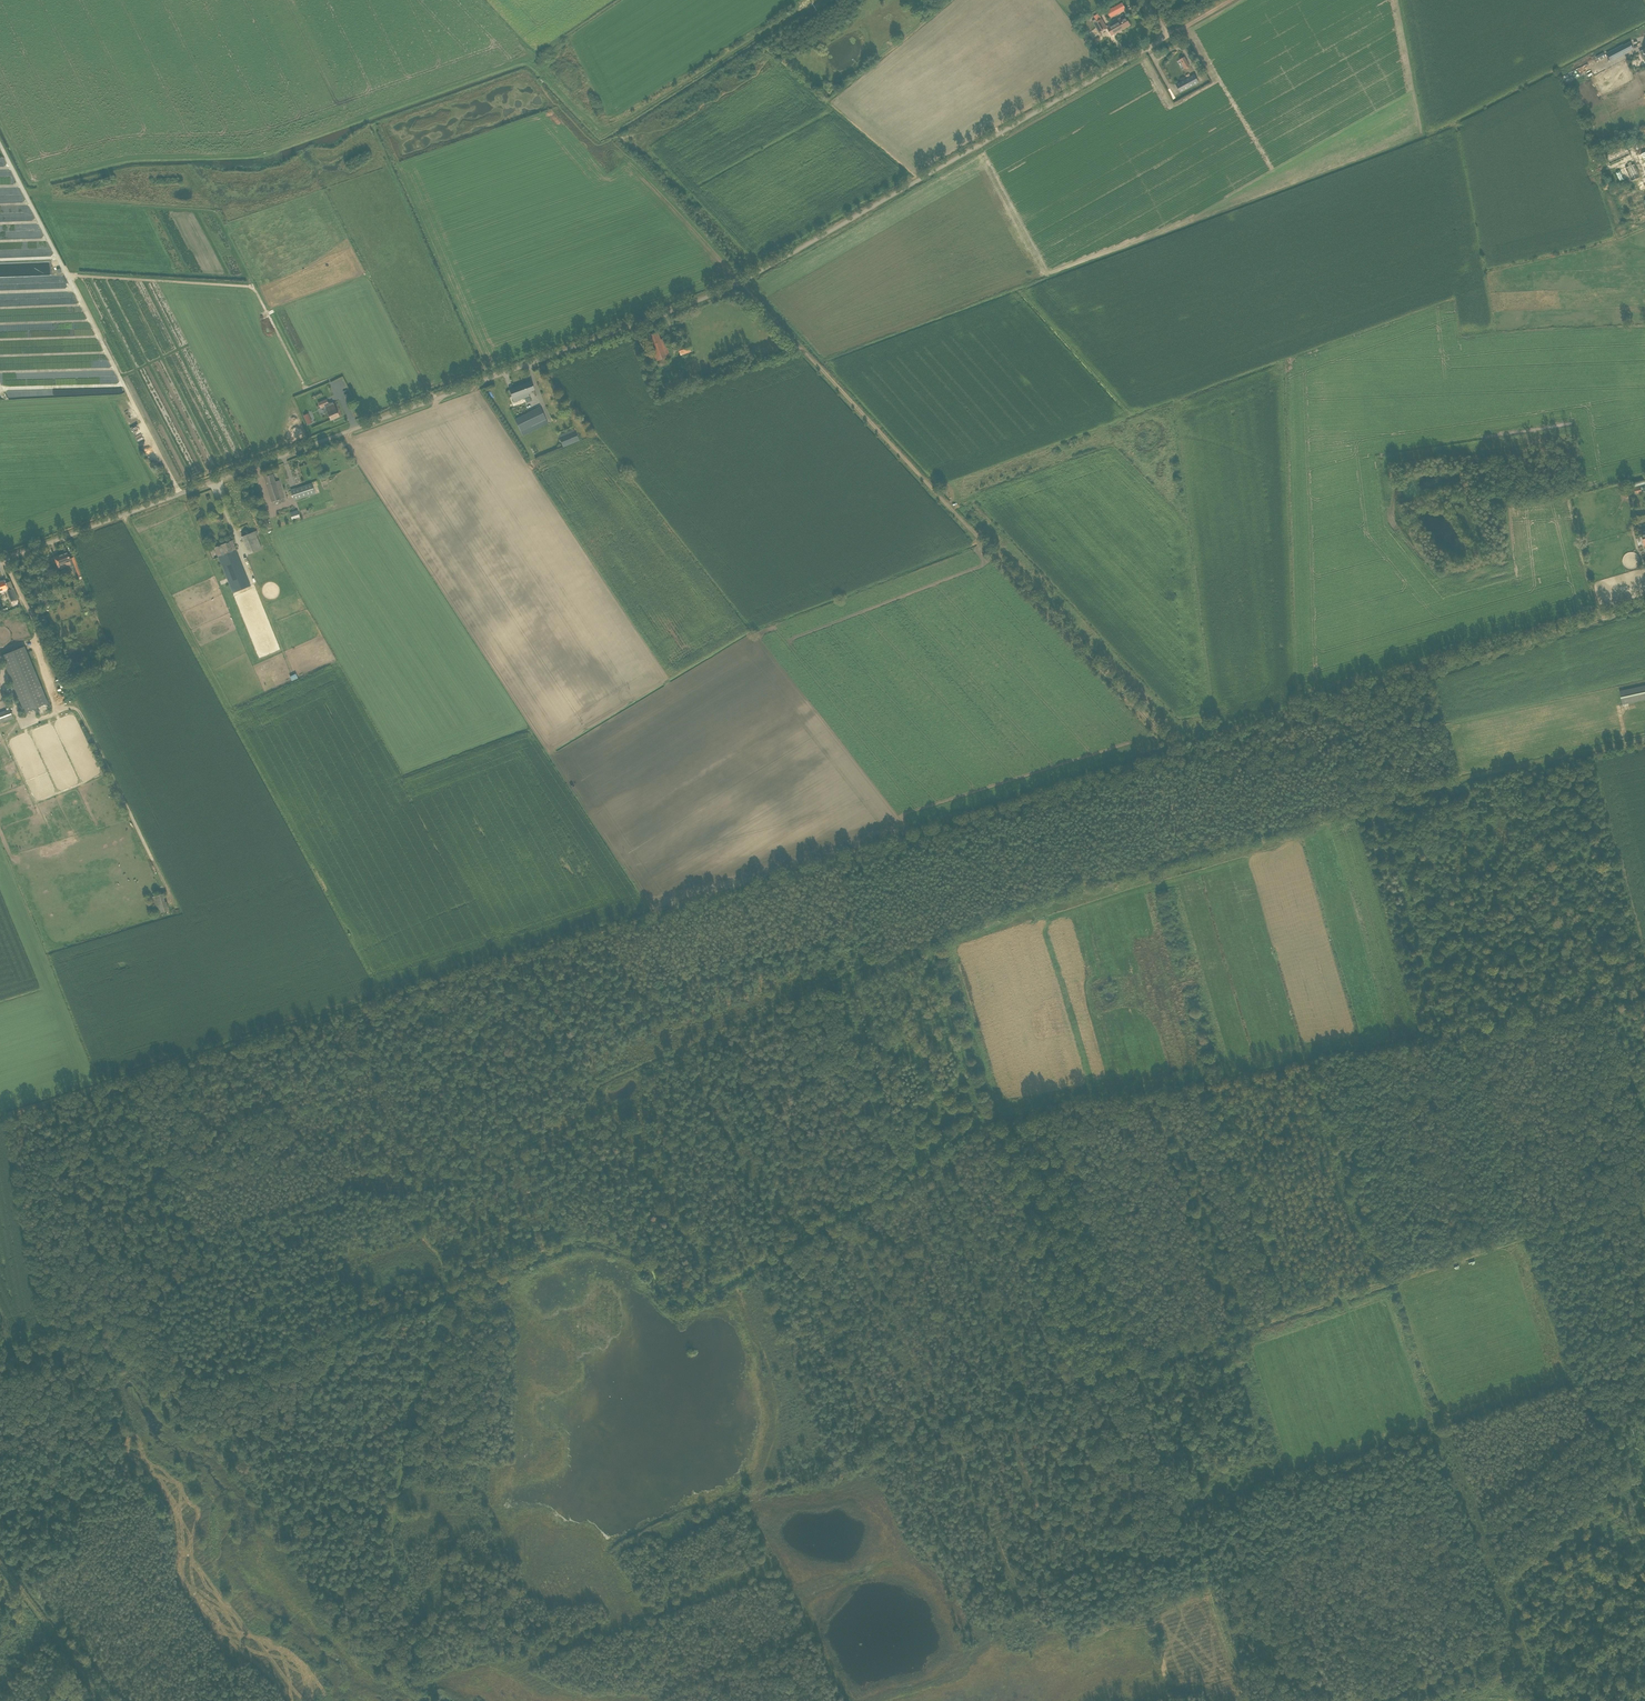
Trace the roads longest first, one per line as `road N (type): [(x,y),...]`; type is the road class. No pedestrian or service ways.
road 1 (unclassified): [(0,561),(721,290),(1170,35),(1143,0)]
road 2 (track): [(10,1115),(1166,757),(1171,745)]
road 3 (track): [(1644,739),(1461,780),(995,911),(929,938)]
road 4 (track): [(739,281),(1171,745)]
road 5 (track): [(1171,745),(1453,655),(1472,661),(1644,607)]
road 6 (track): [(1644,1194),(1235,1333)]
road 7 (track): [(69,278),(253,288),(305,390)]
road 8 (track): [(69,278),(180,494)]
road 9 (track): [(0,1566),(103,1700)]
road 10 (track): [(0,146),(69,278)]

